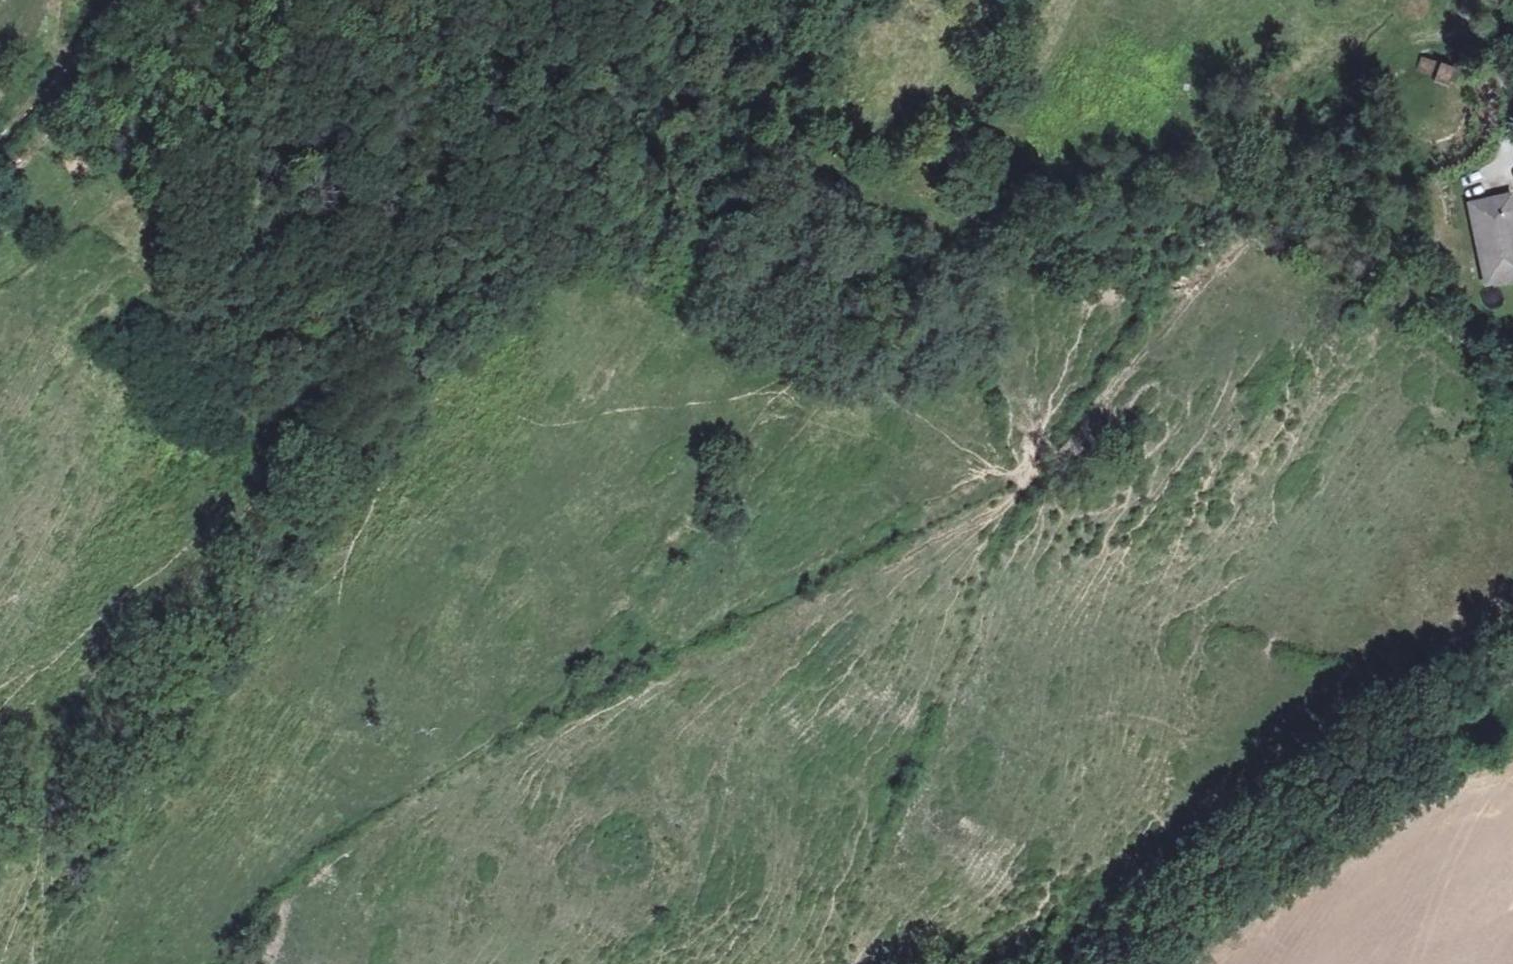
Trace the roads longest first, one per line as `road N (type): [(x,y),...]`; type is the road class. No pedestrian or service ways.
road 1 (track): [(120,0),(0,137)]

